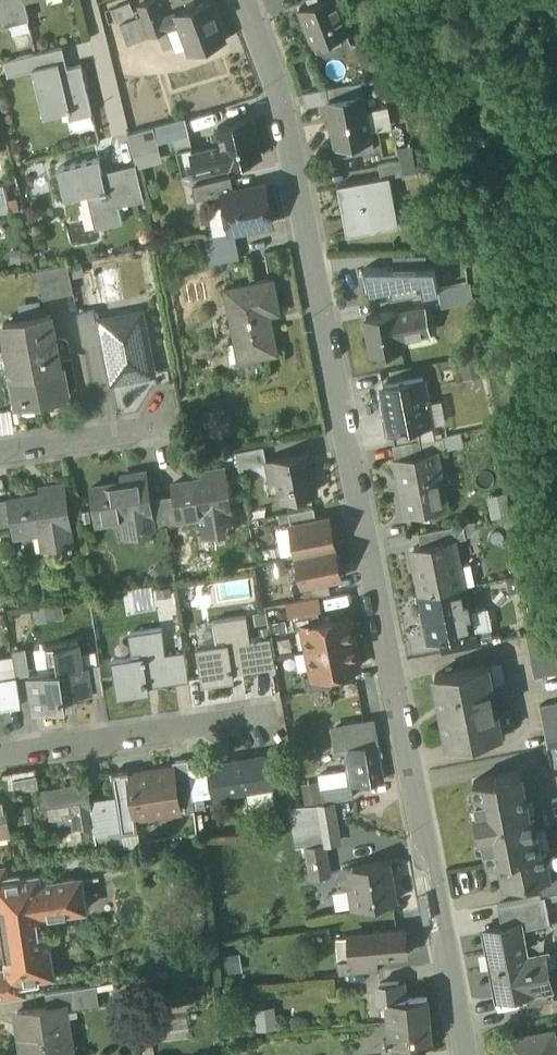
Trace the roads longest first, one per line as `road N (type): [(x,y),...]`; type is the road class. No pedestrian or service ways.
road 1 (residential): [(467,1054),(279,90),(244,0)]
road 2 (residential): [(0,764),(276,720)]
road 3 (residential): [(0,459),(187,429)]
road 4 (residential): [(88,0),(119,130)]

